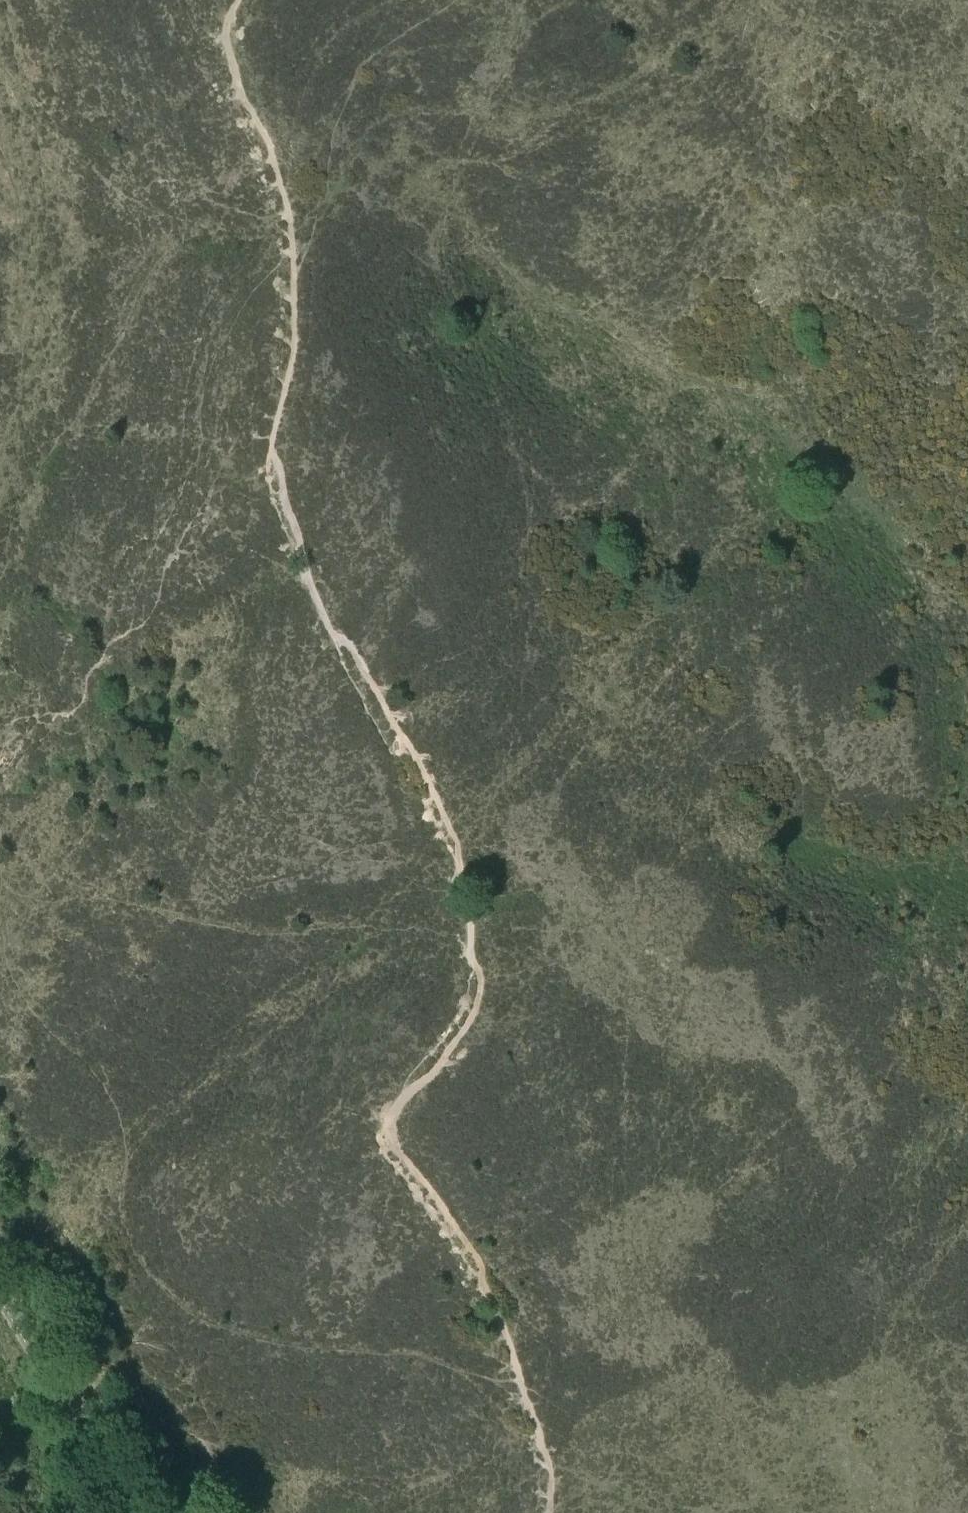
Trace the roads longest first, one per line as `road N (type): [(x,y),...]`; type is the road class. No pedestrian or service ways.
road 1 (unclassified): [(141,1512),(0,1287)]

